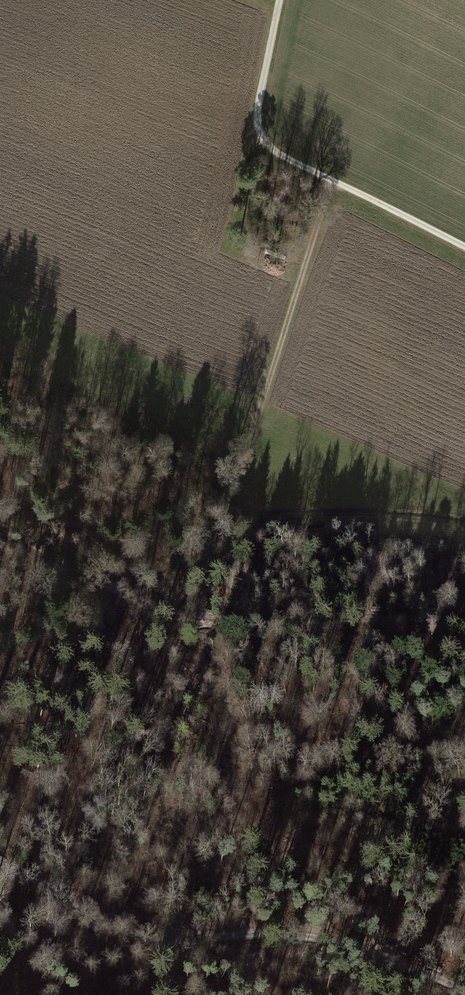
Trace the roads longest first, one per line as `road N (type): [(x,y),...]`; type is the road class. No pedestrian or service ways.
road 1 (track): [(0,864),(149,940),(282,934),(338,942),(464,992)]
road 2 (track): [(464,625),(183,620),(0,524)]
road 3 (track): [(464,248),(262,139),(251,118),(276,0)]
road 4 (track): [(222,505),(333,181)]

